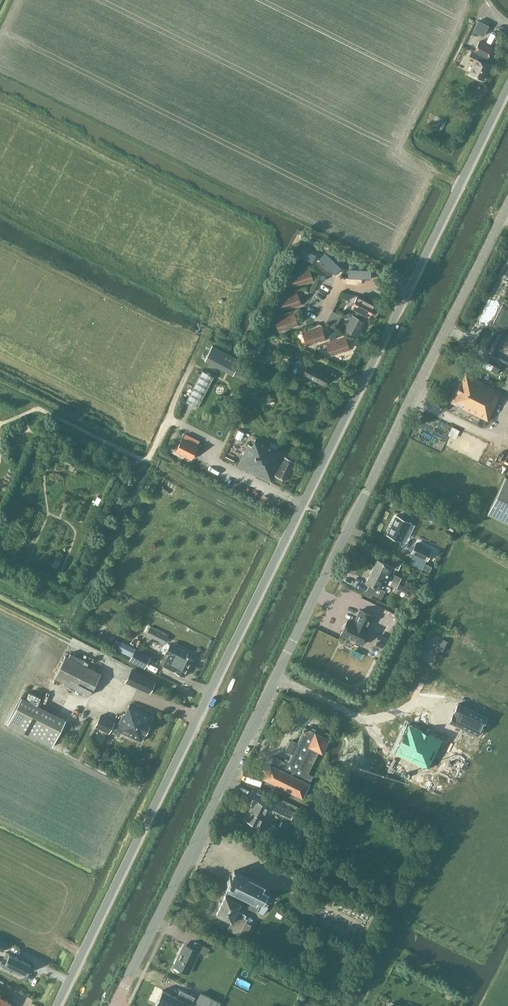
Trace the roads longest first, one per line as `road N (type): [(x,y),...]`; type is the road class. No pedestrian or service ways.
road 1 (unclassified): [(55,1005),(507,86)]
road 2 (tertiary): [(115,1005),(507,204)]
road 3 (track): [(169,419),(208,439),(213,458),(303,505)]
road 4 (track): [(145,459),(285,540)]

